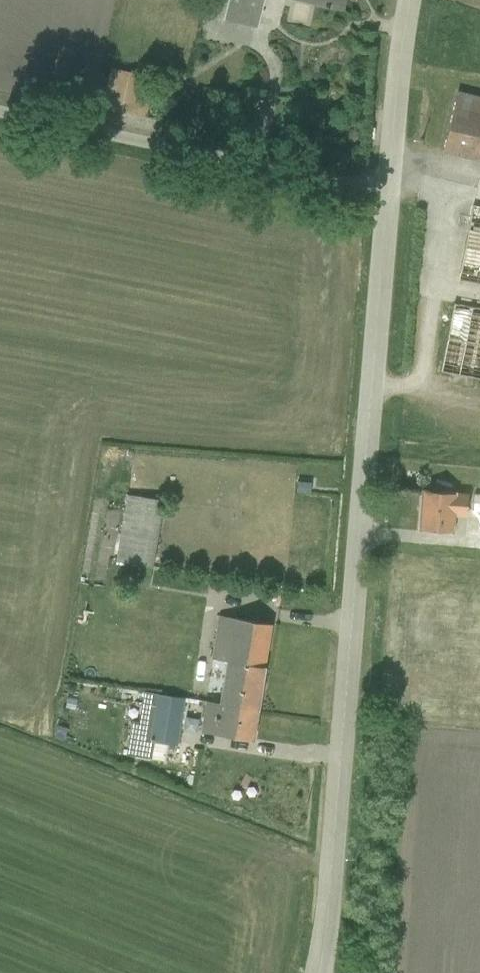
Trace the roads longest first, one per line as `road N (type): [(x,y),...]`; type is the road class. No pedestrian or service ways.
road 1 (tertiary): [(389,180),(320,972)]
road 2 (unclassified): [(389,180),(0,102)]
road 3 (tertiary): [(410,0),(389,180)]

